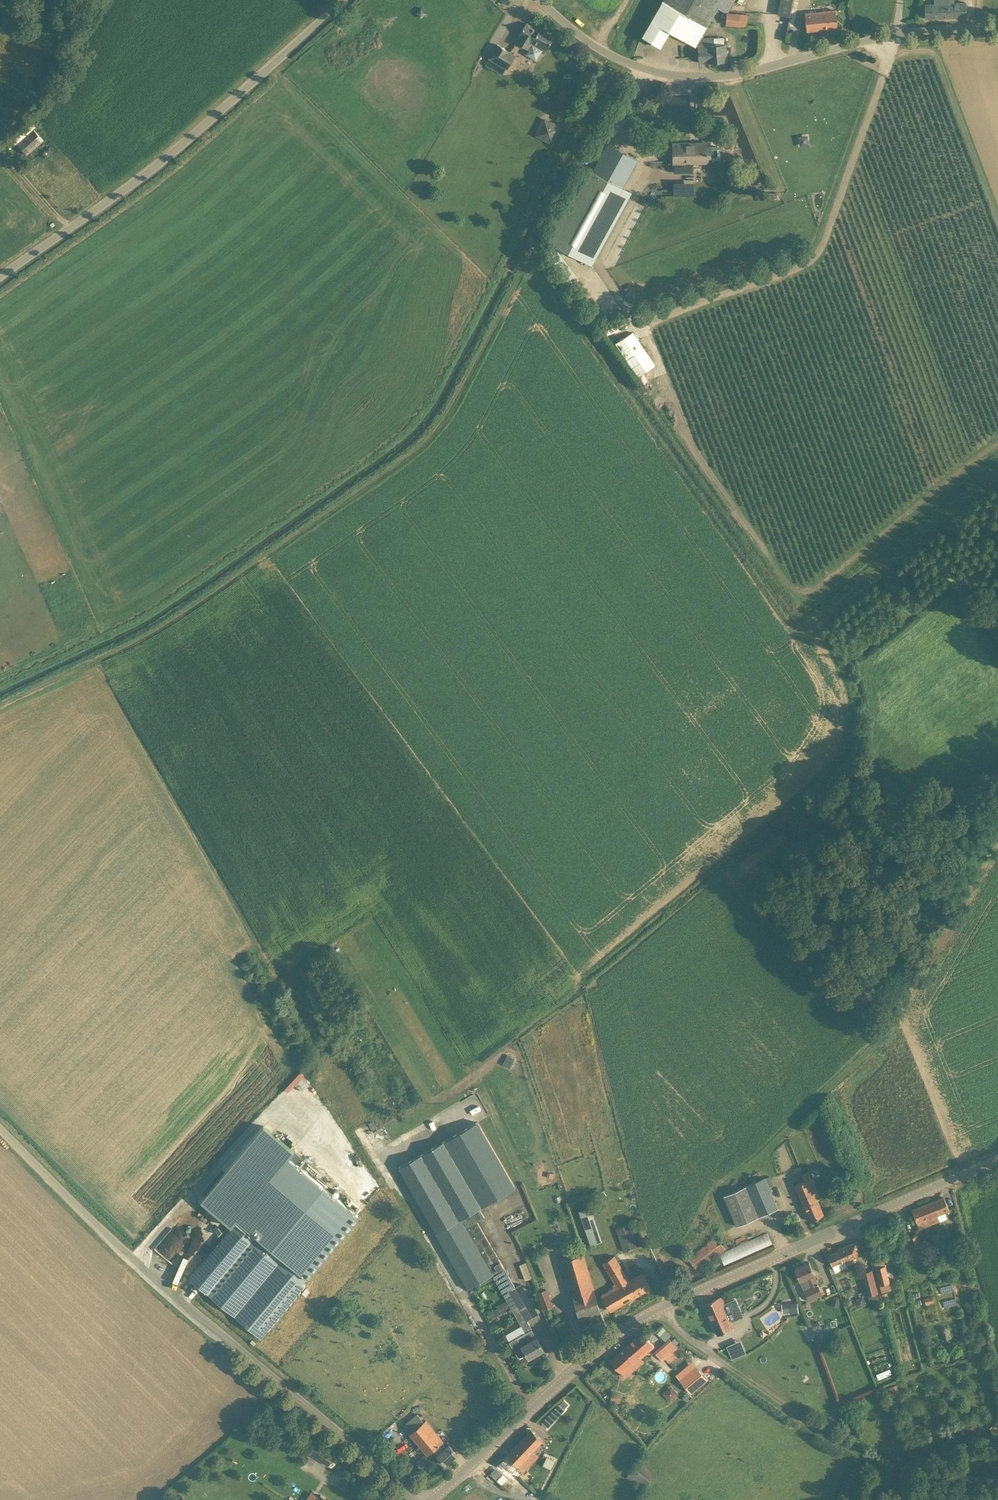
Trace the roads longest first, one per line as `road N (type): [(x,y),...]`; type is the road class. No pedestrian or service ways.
road 1 (tertiary): [(432,1499),(654,1310),(997,1166)]
road 2 (unclassified): [(418,1499),(82,1213),(0,1130)]
road 3 (unclassified): [(997,29),(892,36),(795,62),(672,78),(582,38),(542,0)]
road 4 (unclassified): [(0,280),(204,133),(349,0)]
road 5 (track): [(660,1306),(825,1430),(950,1499)]
road 6 (track): [(997,472),(803,630)]

